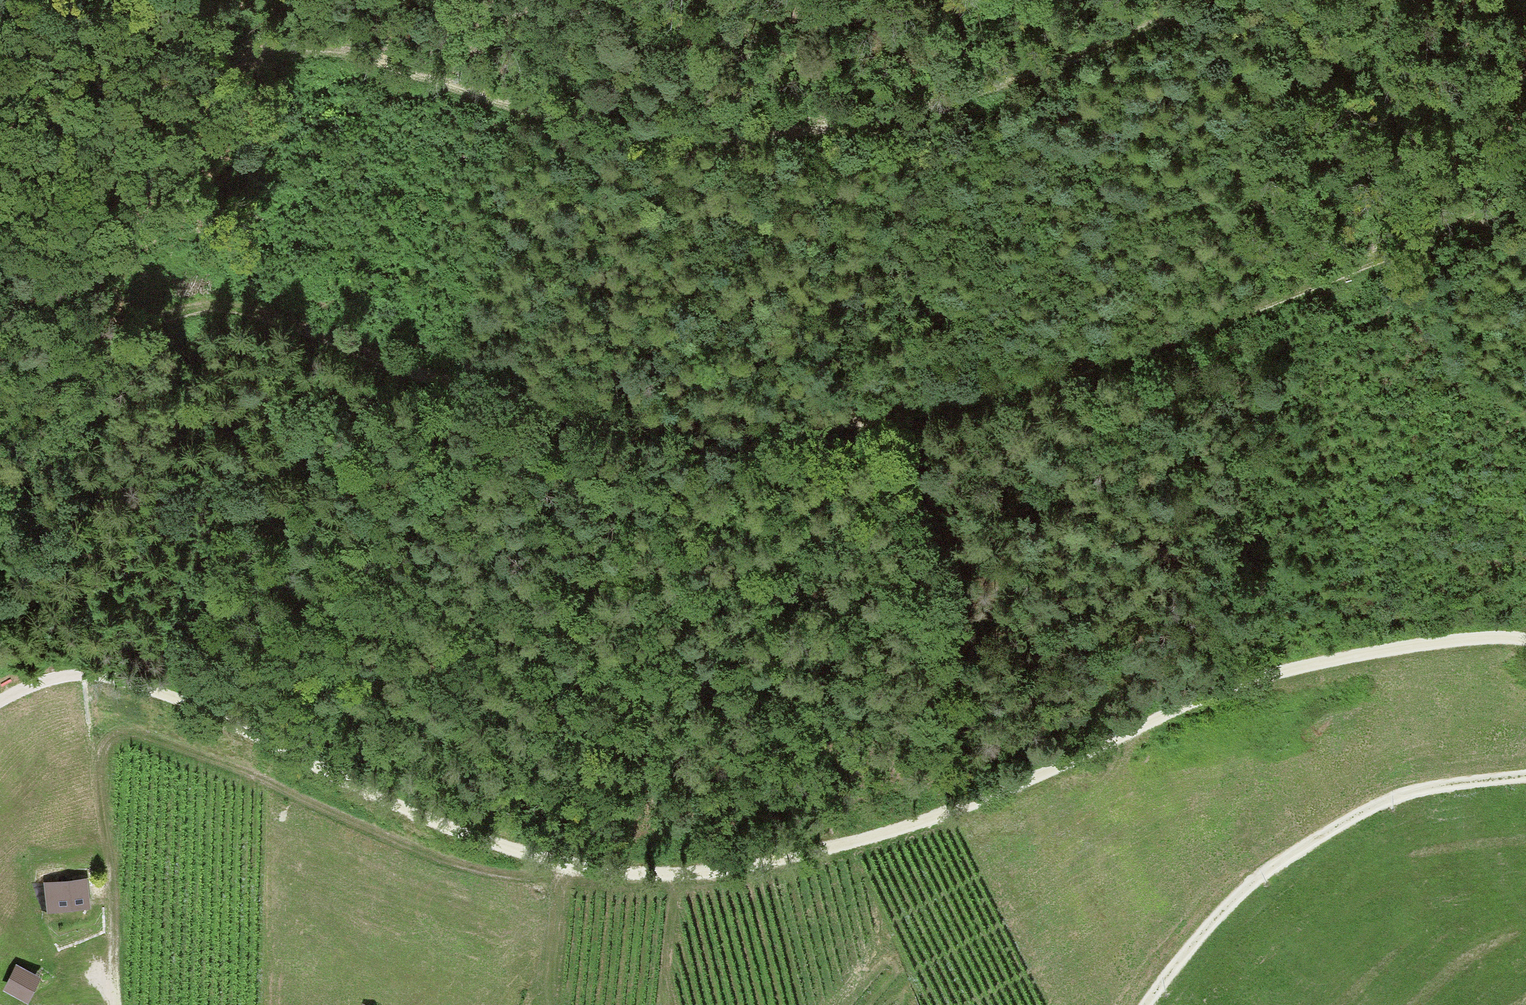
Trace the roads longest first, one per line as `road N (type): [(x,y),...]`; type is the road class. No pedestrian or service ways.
road 1 (track): [(0,702),(55,679),(102,679),(209,715),(481,843),(554,866),(711,872),(884,832),(988,798),(1230,684),(1331,658),(1525,641)]
road 2 (track): [(1525,207),(1141,348),(868,423),(651,425),(430,379),(267,316),(226,309),(177,310),(0,382)]
road 3 (track): [(107,1004),(88,733),(137,732),(482,874),(527,876),(554,866),(540,983),(552,1004)]
road 4 (track): [(1218,0),(1044,76),(805,137),(669,141),(564,125),(394,72)]
road 5 (track): [(853,839),(666,703),(314,523),(286,487)]
road 6 (track): [(1525,781),(1430,791),(1322,832),(1194,935),(1148,1004)]
road 7 (track): [(0,160),(73,148),(214,70),(280,59),(394,72)]
road 8 (track): [(253,63),(221,48),(57,30),(0,15)]

